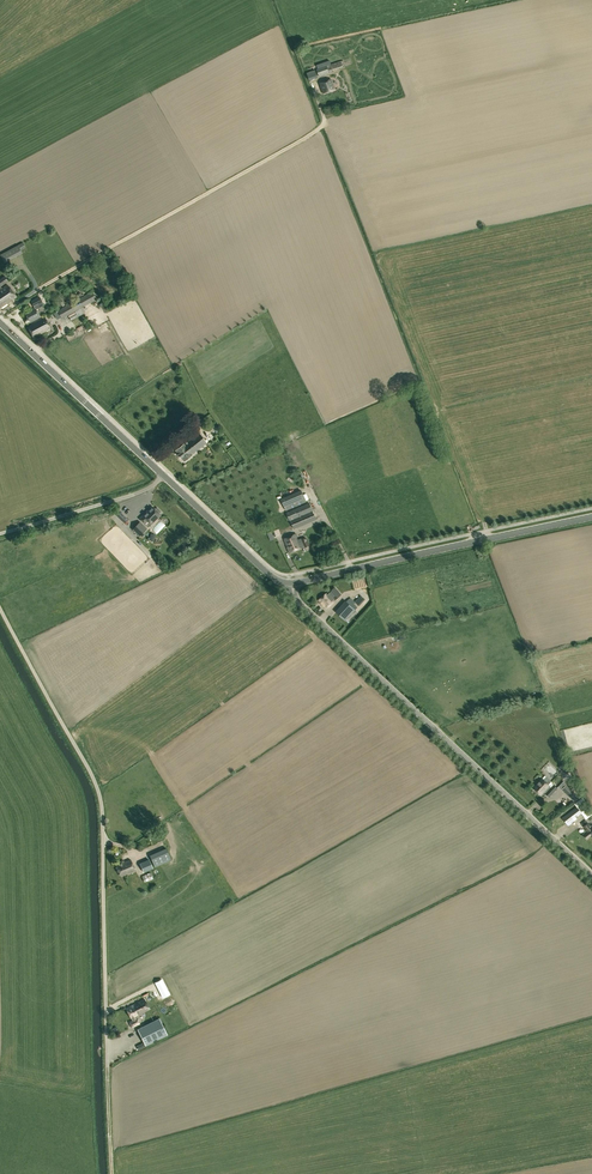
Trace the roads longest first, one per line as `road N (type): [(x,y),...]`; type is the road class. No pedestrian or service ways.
road 1 (unclassified): [(0,608),(99,797),(106,1066)]
road 2 (tertiary): [(591,875),(299,602),(291,583)]
road 3 (secondary): [(291,583),(591,518)]
road 4 (secondary): [(163,475),(0,323)]
road 5 (unclassified): [(163,475),(134,494),(0,534)]
road 6 (secondary): [(291,583),(272,577),(163,475)]

